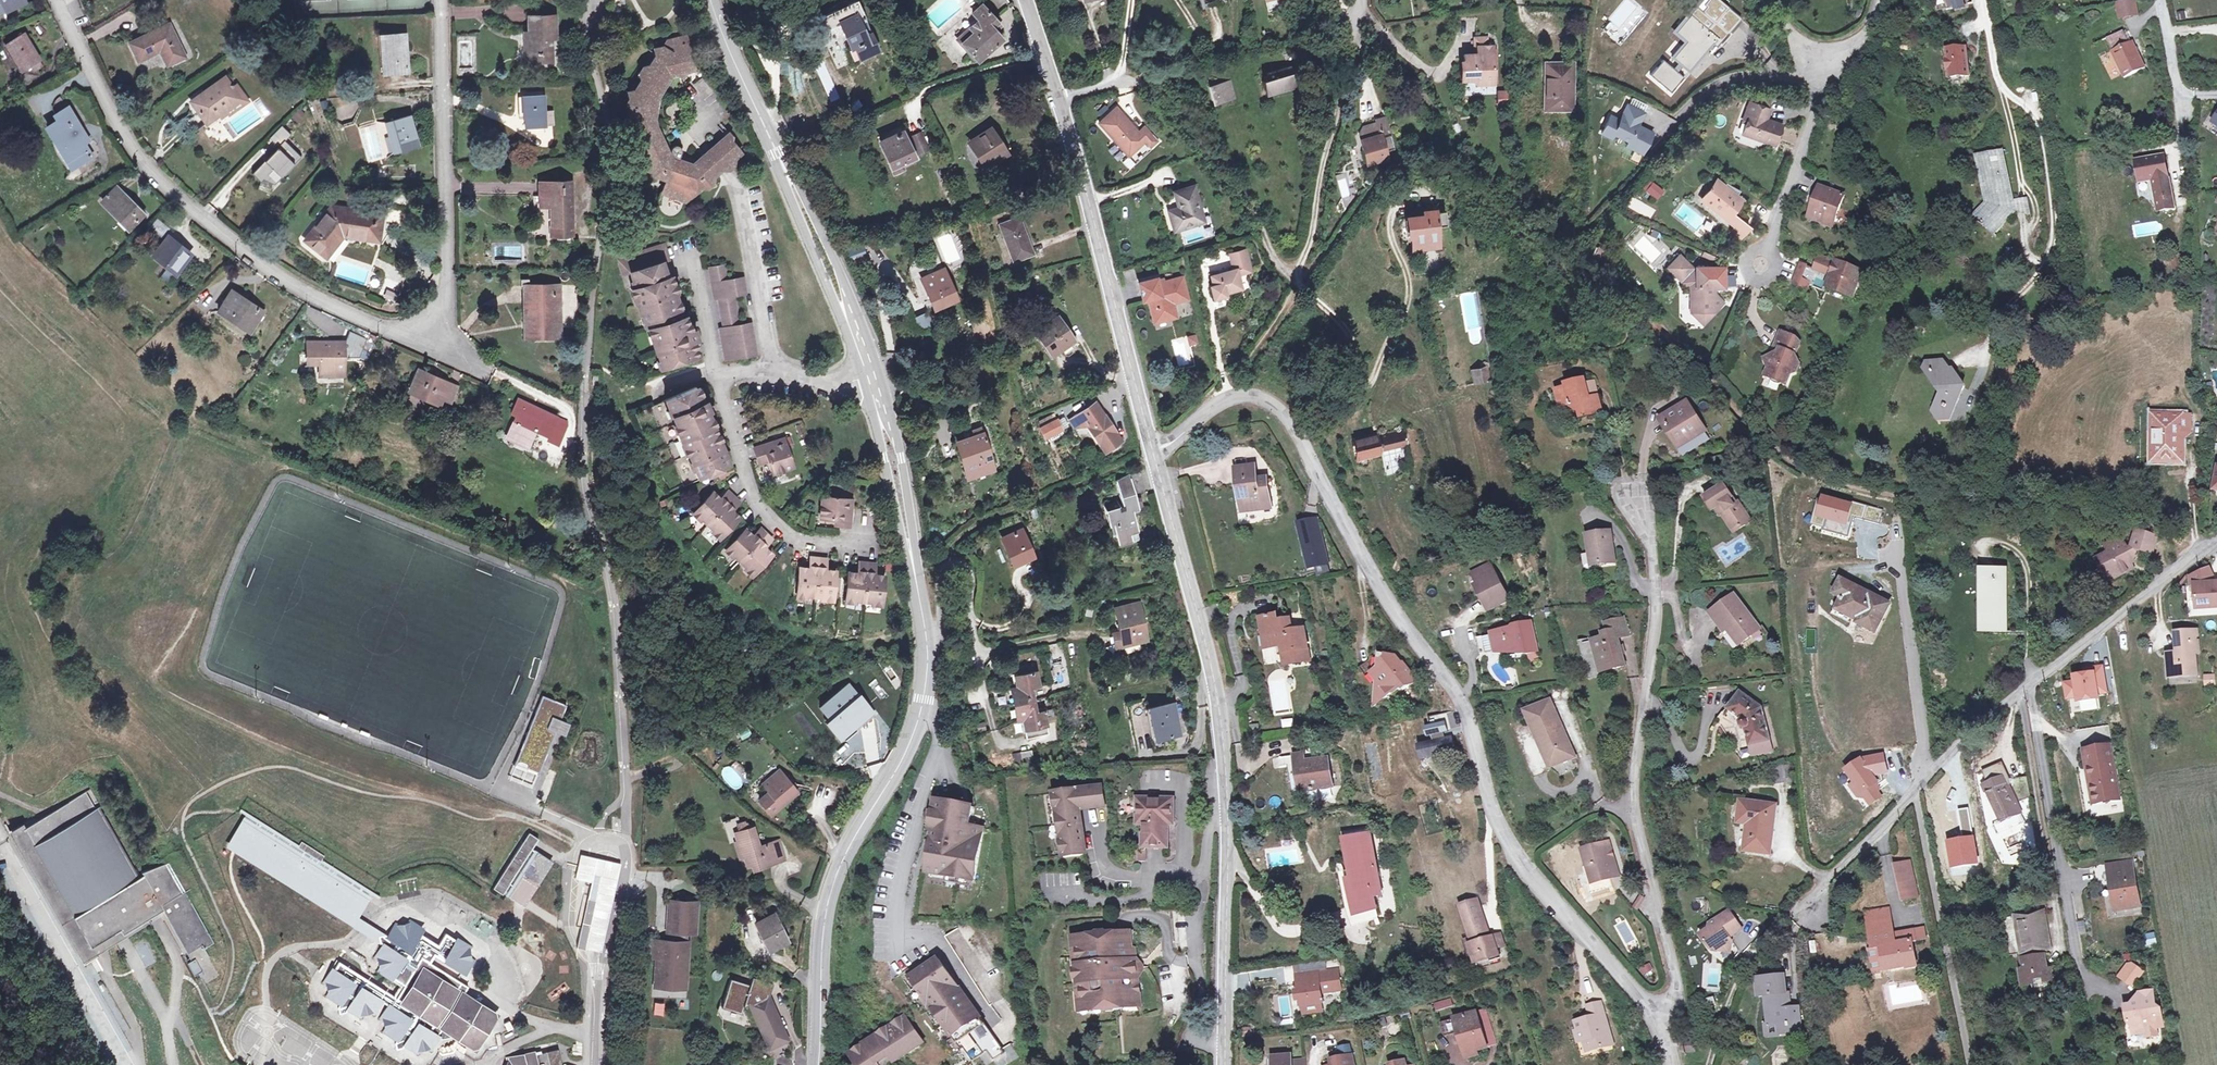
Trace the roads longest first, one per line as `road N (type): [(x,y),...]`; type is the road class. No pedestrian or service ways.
road 1 (unclassified): [(1153,451),(1223,396),(1279,410),(1464,711),(1505,837),(1630,988),(1665,1018)]
road 2 (secondary): [(927,637),(895,460),(864,350),(711,0)]
road 3 (tertiary): [(1223,1064),(1227,808),(1221,731),(1212,667),(1153,451)]
road 4 (residential): [(56,0),(133,153),(262,267),(367,322),(446,350)]
road 5 (residential): [(1633,491),(1659,592),(1635,811),(1678,988),(1678,1008),(1665,1018)]
road 6 (secondary): [(817,1064),(824,914),(833,878),(921,711)]
road 7 (residential): [(2216,544),(2148,590),(1930,775)]
road 8 (tertiary): [(1153,451),(1058,101)]
road 9 (residential): [(442,0),(446,350)]
road 10 (residential): [(927,637),(938,624),(941,579),(959,563),(969,574),(978,657),(1001,742)]
road 11 (residential): [(921,711),(935,725),(900,883),(902,957)]
road 12 (track): [(1295,272),(1268,248),(1247,204),(1179,114),(1144,88)]
road 13 (residential): [(1899,556),(1930,775)]
road 14 (track): [(1350,65),(1308,254),(1295,272)]
road 15 (residential): [(1761,266),(1819,68)]
road 16 (residential): [(1930,775),(1807,912)]
road 17 (residential): [(2181,131),(2164,0)]

